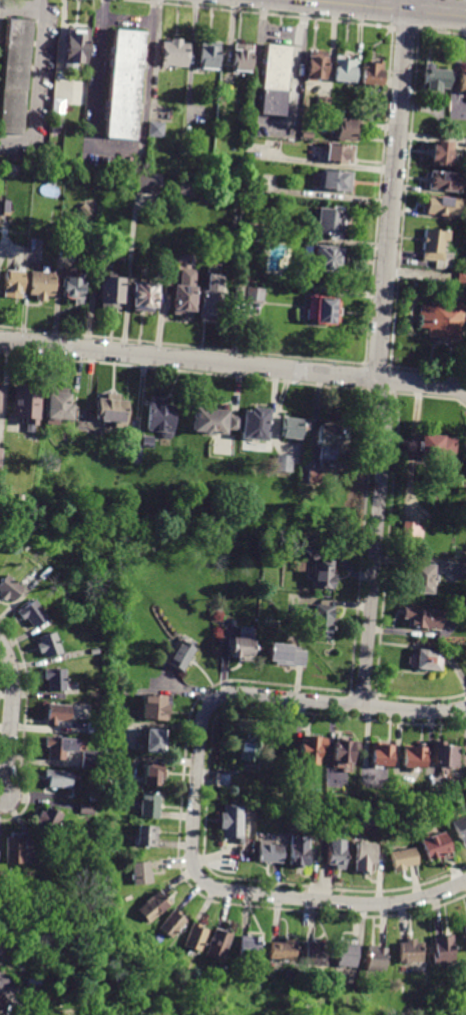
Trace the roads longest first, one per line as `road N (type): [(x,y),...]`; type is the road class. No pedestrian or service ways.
road 1 (residential): [(362,707),(386,425),(377,379),(408,0)]
road 2 (residential): [(465,709),(422,713),(236,693),(215,701),(203,719),(192,858),(214,888)]
road 3 (residential): [(377,379),(0,339)]
road 4 (residential): [(465,883),(378,904),(214,888)]
road 5 (residential): [(5,797),(14,688),(0,643)]
road 6 (tertiary): [(465,13),(336,0)]

